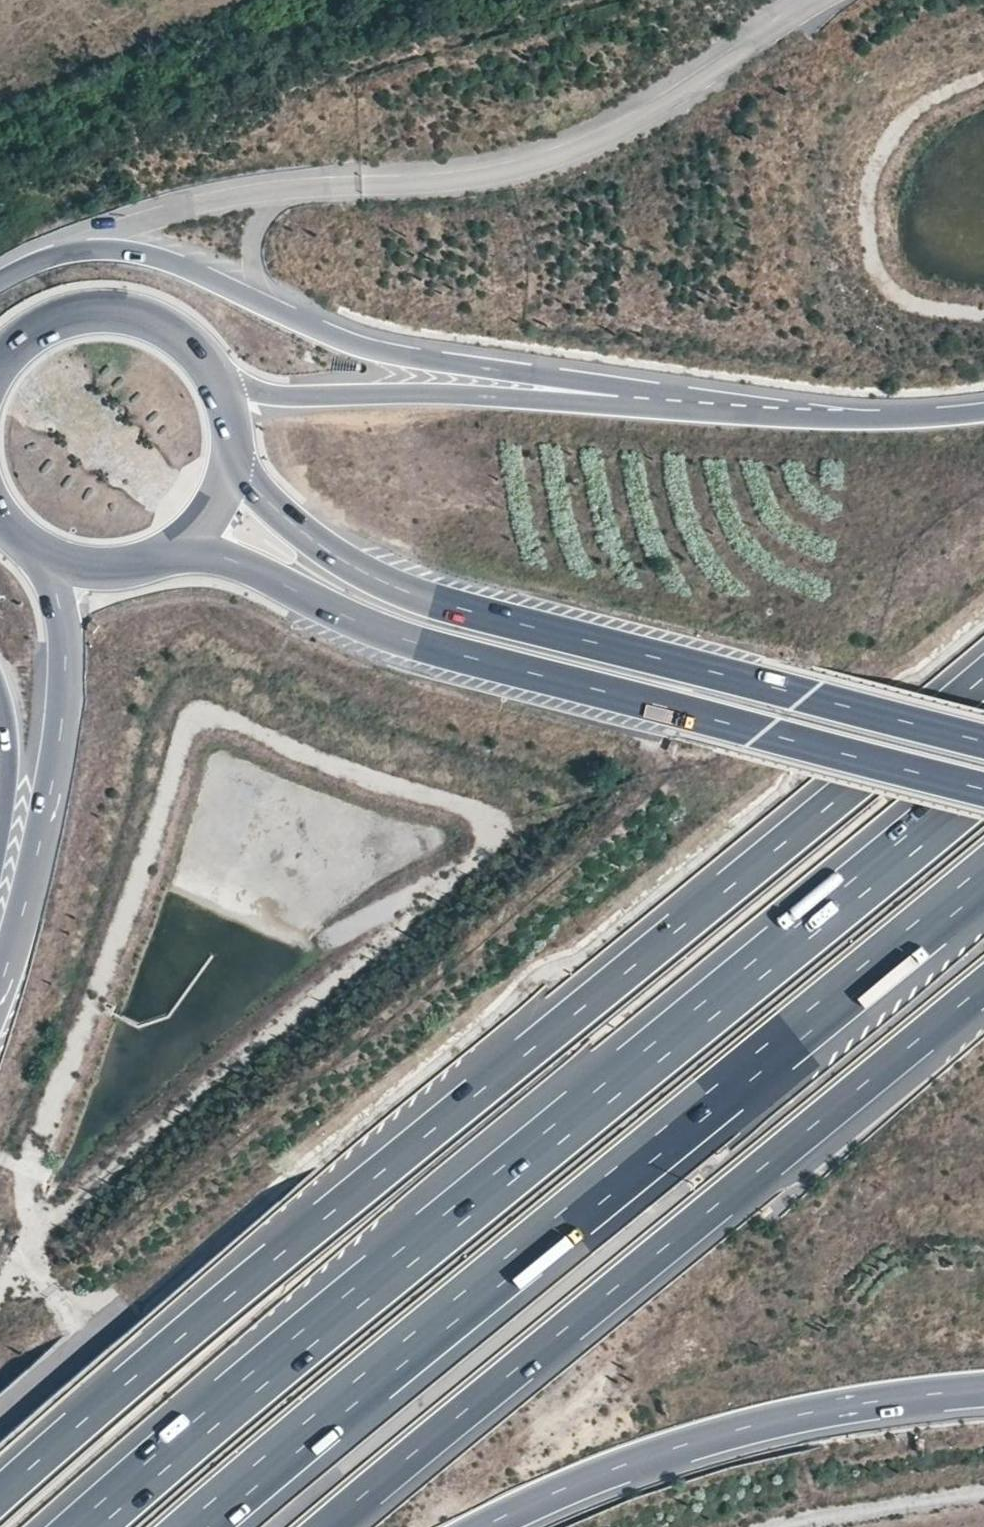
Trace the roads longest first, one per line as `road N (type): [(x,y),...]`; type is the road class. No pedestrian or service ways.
road 1 (motorway): [(983,677),(0,1494)]
road 2 (motorway): [(983,782),(87,1526)]
road 3 (motorway): [(196,1526),(983,877)]
road 4 (primary): [(167,555),(262,574),(415,645),(983,790)]
road 5 (motorway): [(327,1526),(983,986)]
road 6 (primary): [(983,741),(429,599),(358,571),(273,506),(234,448)]
road 7 (motorway): [(690,410),(380,352),(137,252),(69,252),(0,280)]
road 8 (motorway): [(484,1526),(598,1475),(709,1438),(880,1400),(983,1390)]
road 9 (motorway): [(690,410),(420,394),(288,396),(216,379)]
road 10 (motorway): [(41,556),(64,624),(62,724),(40,842),(0,971)]
road 11 (track): [(983,76),(939,91),(884,143),(864,234),(885,289),(906,301),(983,313)]
road 12 (motorway): [(983,411),(886,418),(690,410)]
road 13 (primary): [(216,379),(167,328),(111,310),(52,321),(0,362)]
road 14 (primary): [(167,555),(202,527),(225,490),(234,448)]
road 15 (primary): [(41,556),(83,570),(126,570),(167,555)]
road 16 (motorway): [(0,701),(8,756),(0,824)]

